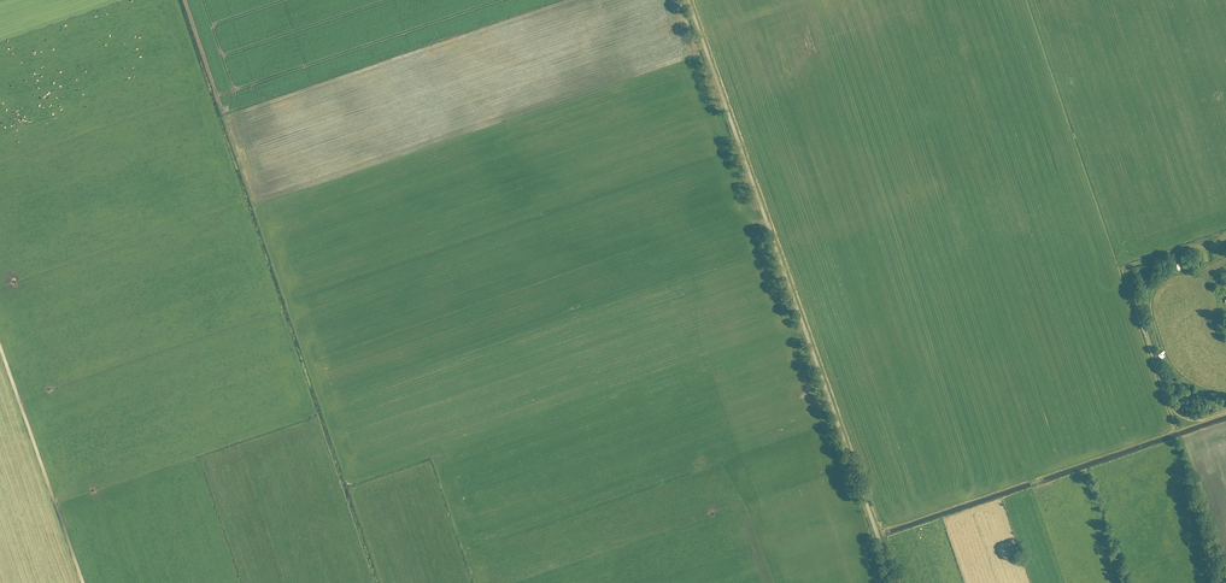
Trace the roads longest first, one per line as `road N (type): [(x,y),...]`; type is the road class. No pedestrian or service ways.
road 1 (unclassified): [(890,582),(686,0)]

